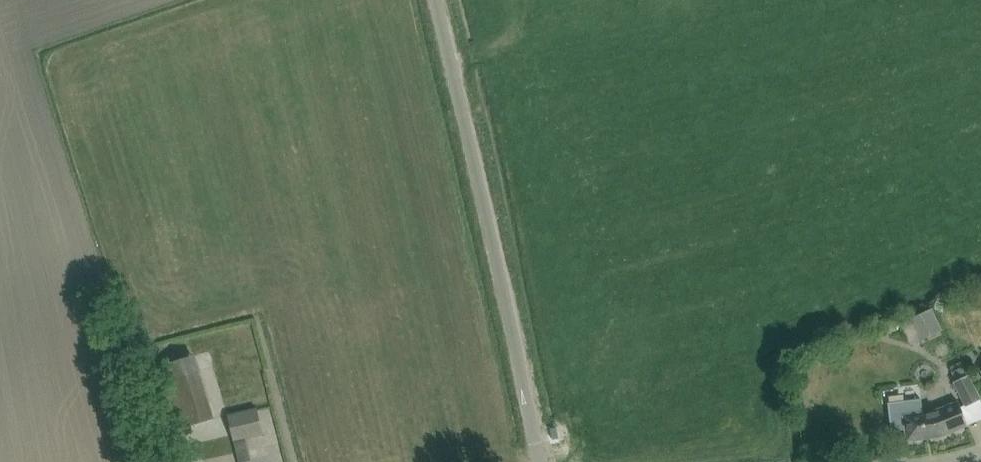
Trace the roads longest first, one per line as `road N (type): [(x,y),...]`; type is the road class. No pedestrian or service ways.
road 1 (unclassified): [(535,461),(429,0)]

